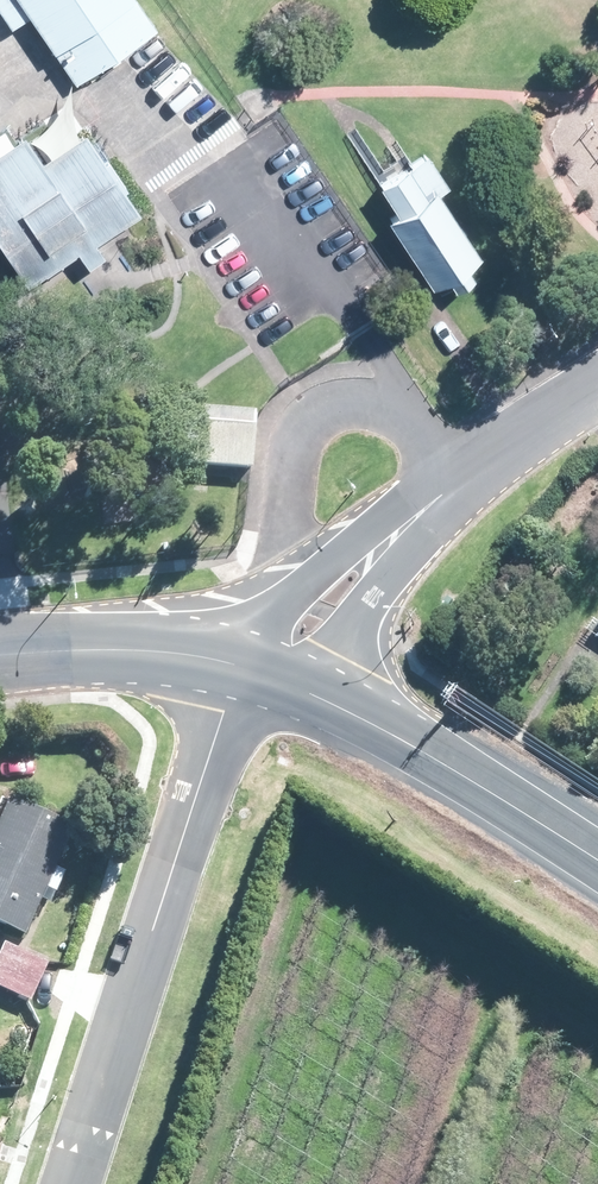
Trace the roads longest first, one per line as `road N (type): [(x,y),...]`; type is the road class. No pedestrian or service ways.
road 1 (unclassified): [(70,1183),(212,729),(250,670)]
road 2 (residential): [(250,670),(447,491),(597,390)]
road 3 (tertiary): [(597,861),(388,733),(250,670)]
road 4 (tertiary): [(250,670),(155,651),(0,654)]

